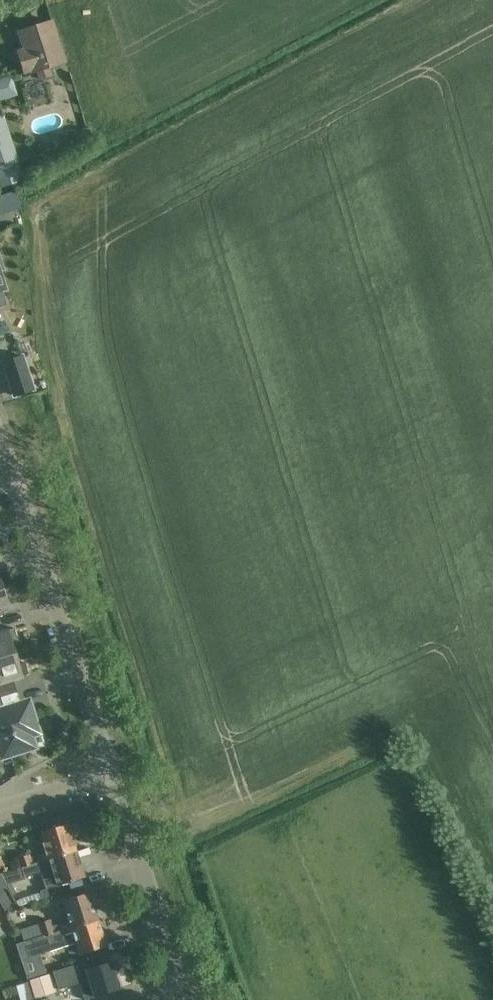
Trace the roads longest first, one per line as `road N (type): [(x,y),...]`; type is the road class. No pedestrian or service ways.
road 1 (residential): [(112,775),(0,434)]
road 2 (residential): [(185,999),(112,775)]

